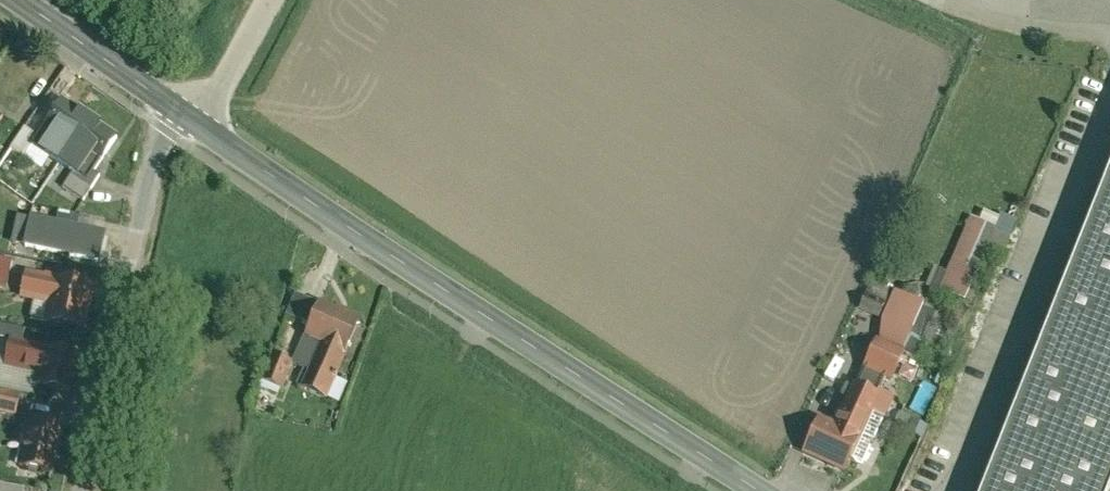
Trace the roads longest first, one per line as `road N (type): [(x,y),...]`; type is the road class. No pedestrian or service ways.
road 1 (tertiary): [(761,490),(178,111)]
road 2 (residential): [(78,490),(155,156),(178,111)]
road 3 (tertiary): [(178,111),(16,0)]

